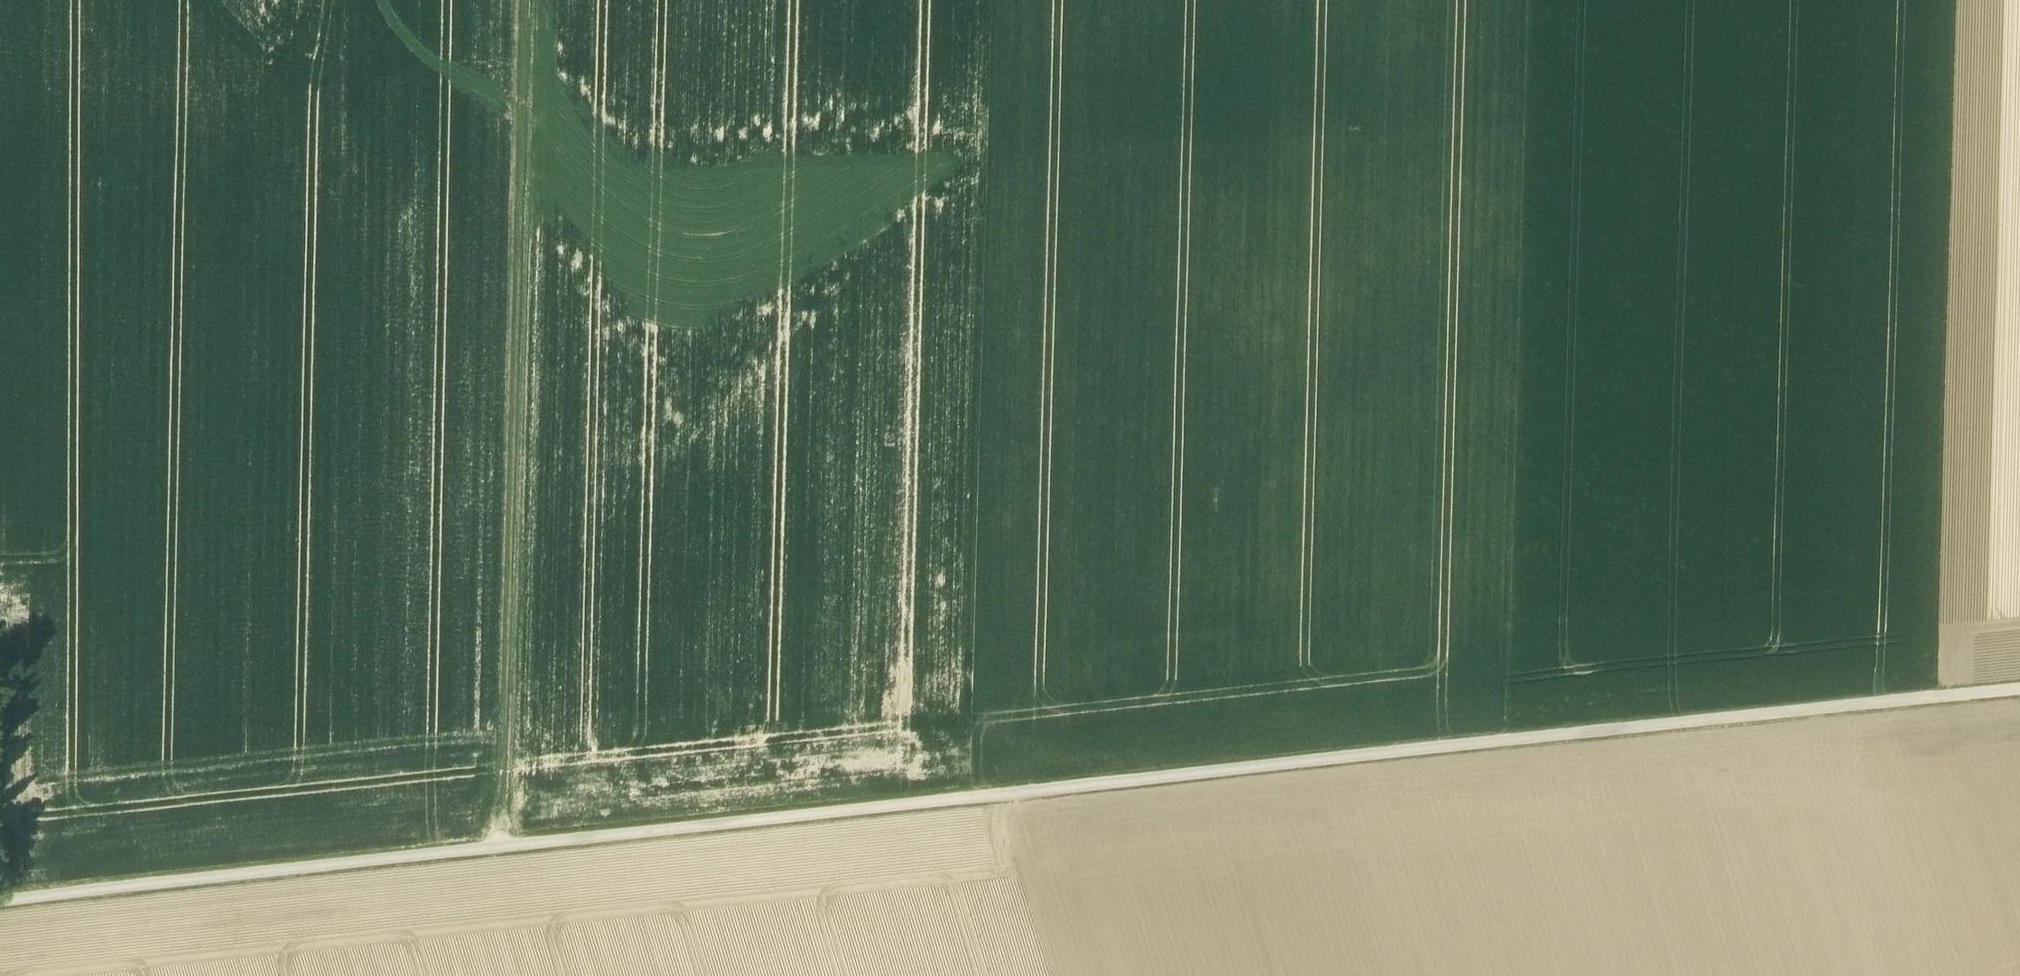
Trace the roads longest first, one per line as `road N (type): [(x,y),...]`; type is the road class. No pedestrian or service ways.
road 1 (track): [(2019,690),(499,847)]
road 2 (track): [(517,0),(499,847)]
road 3 (track): [(499,847),(0,901)]

